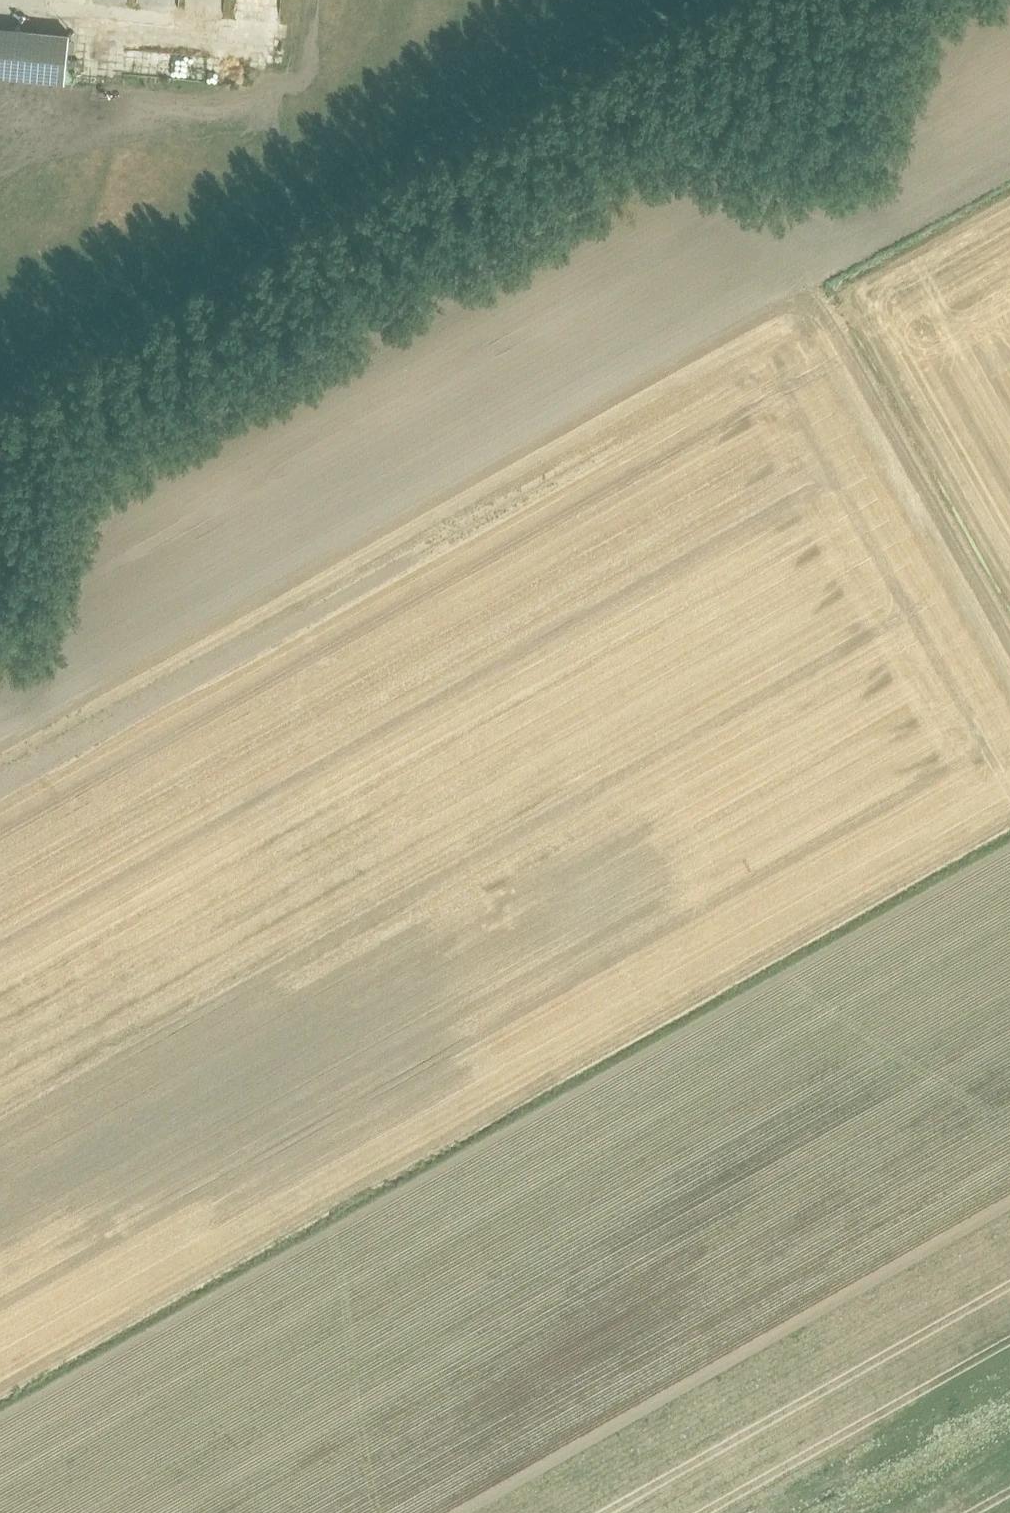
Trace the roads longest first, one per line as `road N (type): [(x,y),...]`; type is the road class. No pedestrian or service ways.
road 1 (track): [(0,385),(683,0)]

